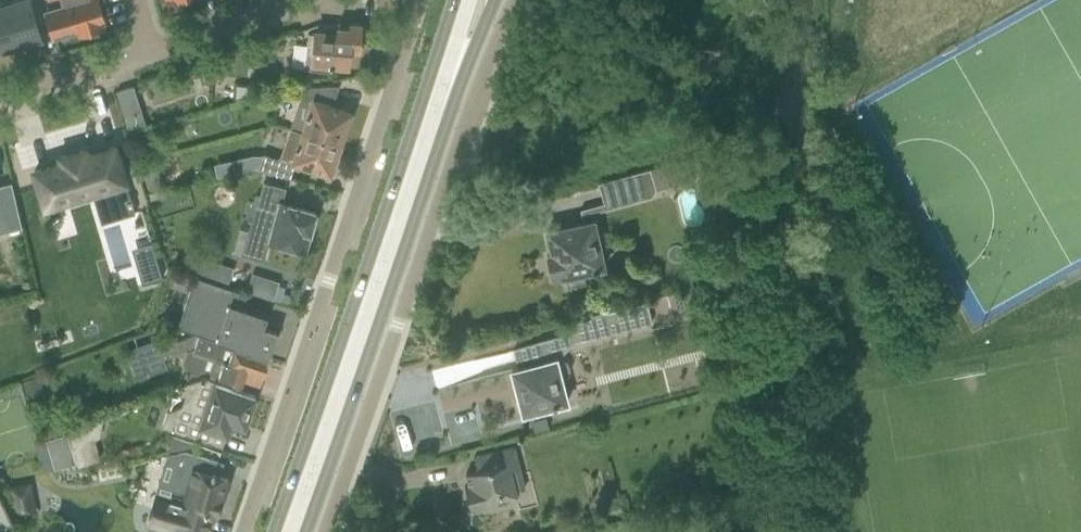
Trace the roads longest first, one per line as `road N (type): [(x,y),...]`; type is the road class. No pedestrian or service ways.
road 1 (residential): [(325,531),(513,0)]
road 2 (residential): [(426,0),(242,531)]
road 3 (secondary): [(291,531),(448,64)]
road 4 (residential): [(152,52),(306,0)]
road 5 (residential): [(0,96),(152,52)]

